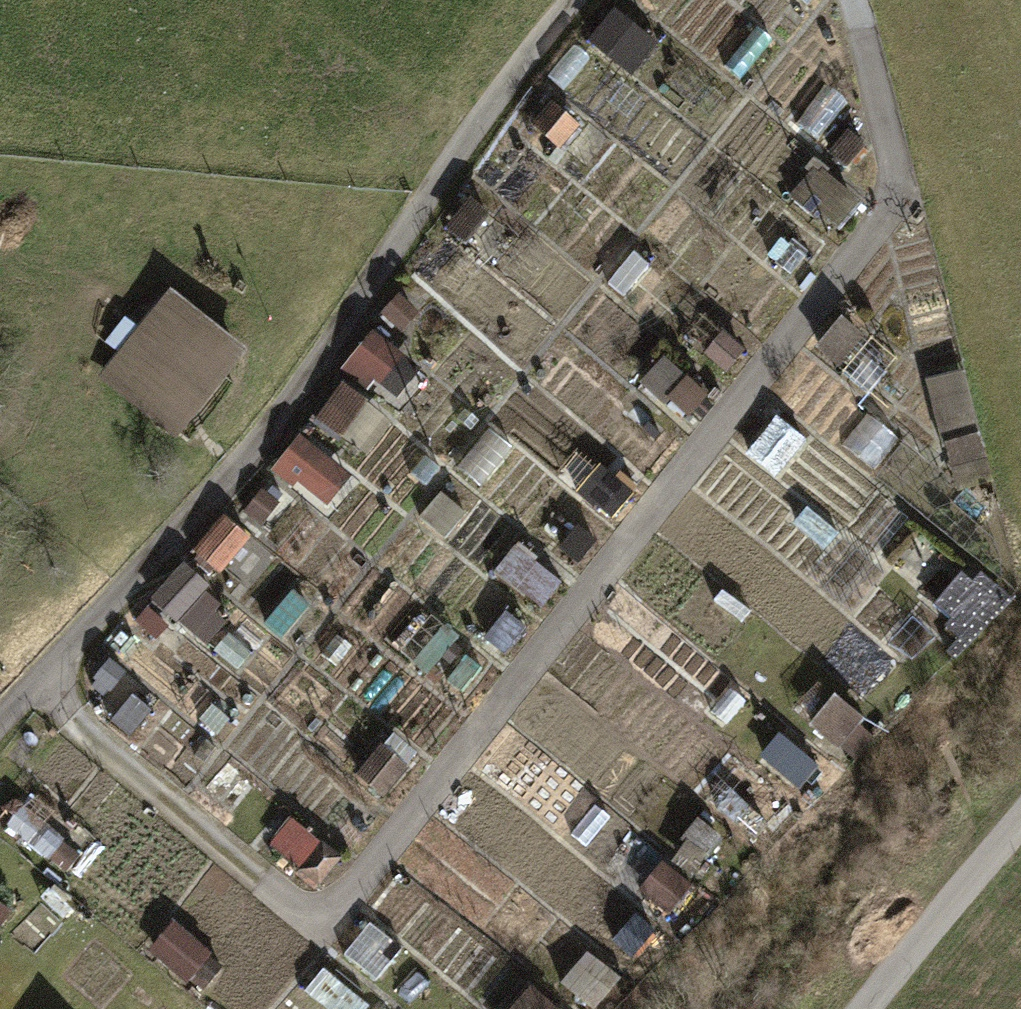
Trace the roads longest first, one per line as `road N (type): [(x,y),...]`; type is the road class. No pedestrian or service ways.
road 1 (track): [(35,682),(296,905),(328,905),(360,882),(888,211),(904,157),(850,0)]
road 2 (track): [(0,723),(283,413),(482,105),(566,0)]
road 3 (track): [(1020,815),(866,1008)]

